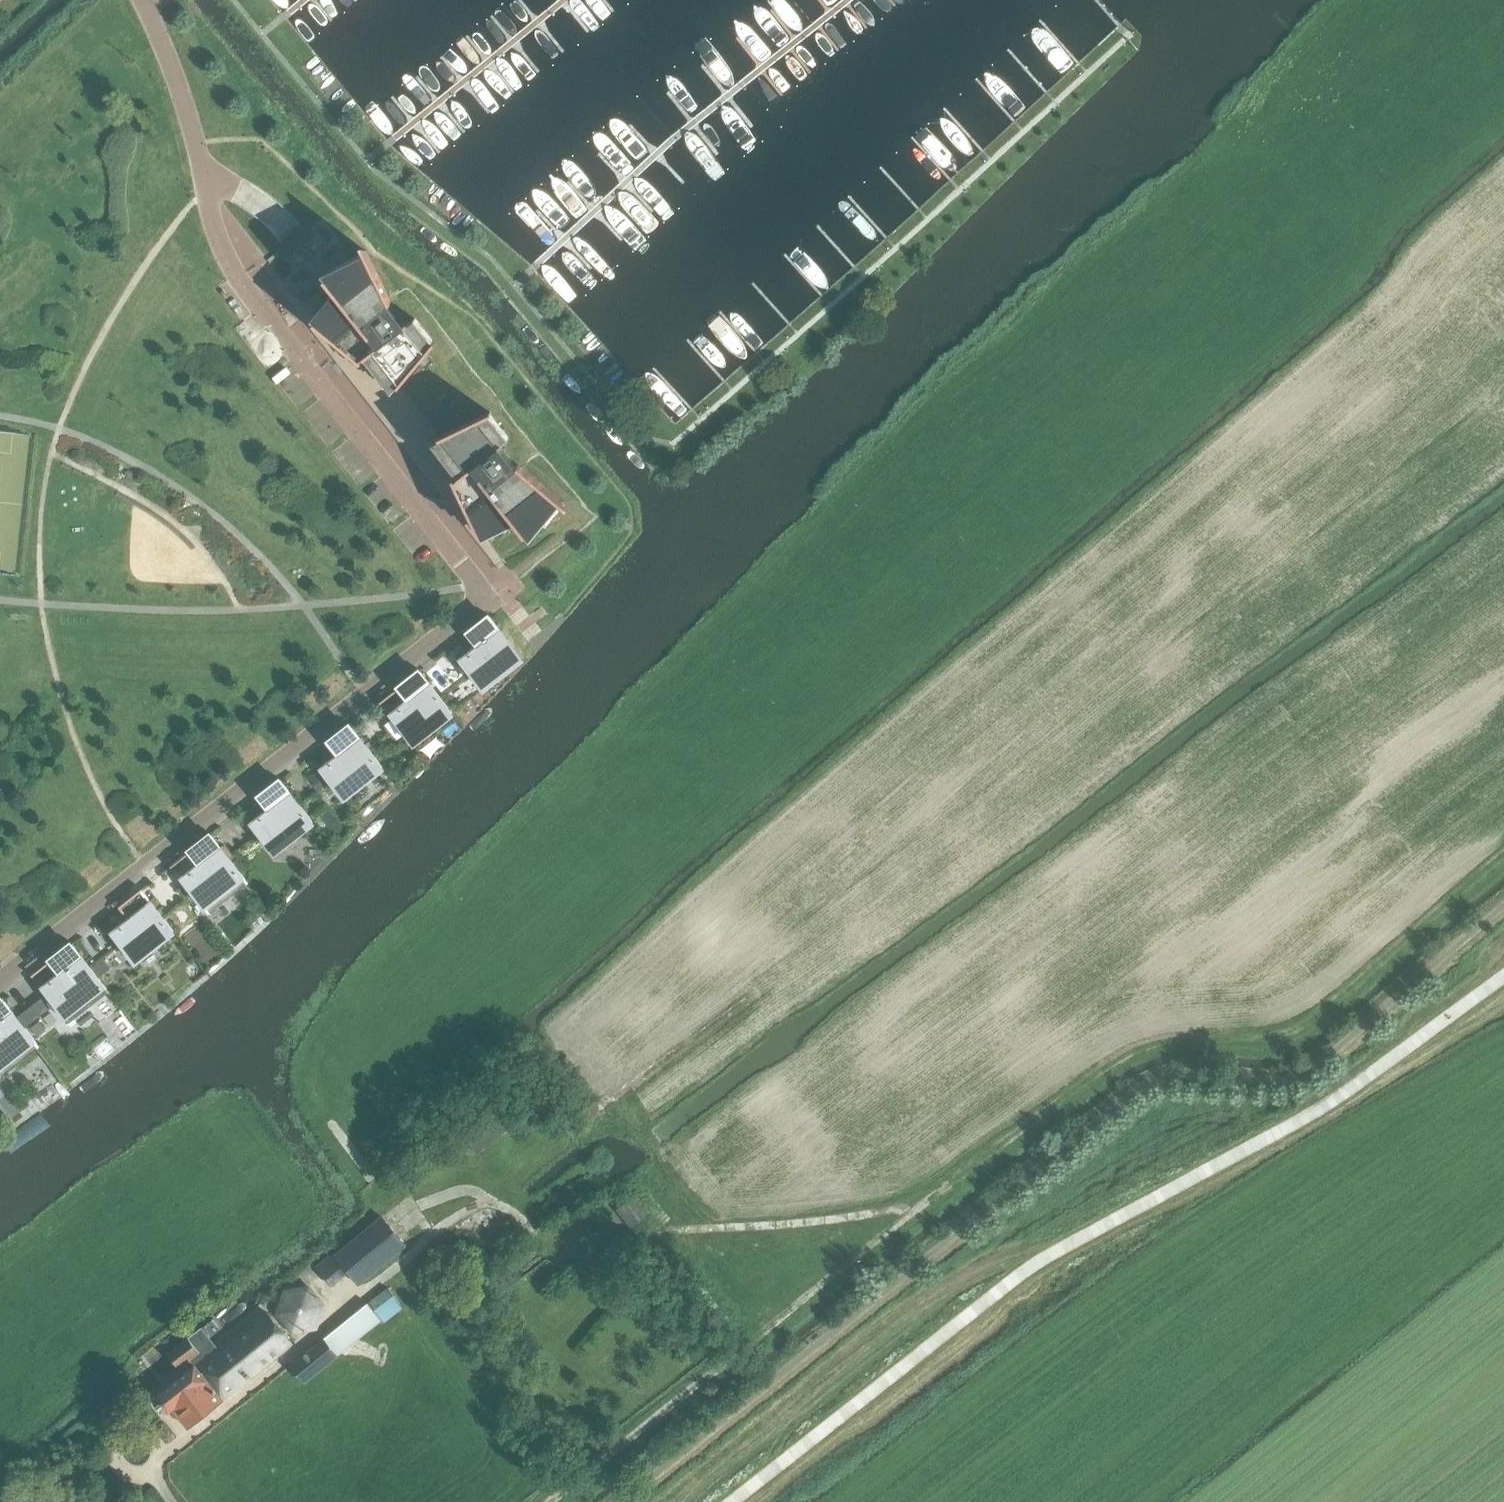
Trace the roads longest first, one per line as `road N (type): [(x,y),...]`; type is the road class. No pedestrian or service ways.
road 1 (track): [(554,1501),(980,1159),(1132,1049),(1192,1036),(1285,1038),(1503,857)]
road 2 (residential): [(493,600),(235,268),(180,82),(145,0)]
road 3 (residential): [(493,600),(0,989)]

